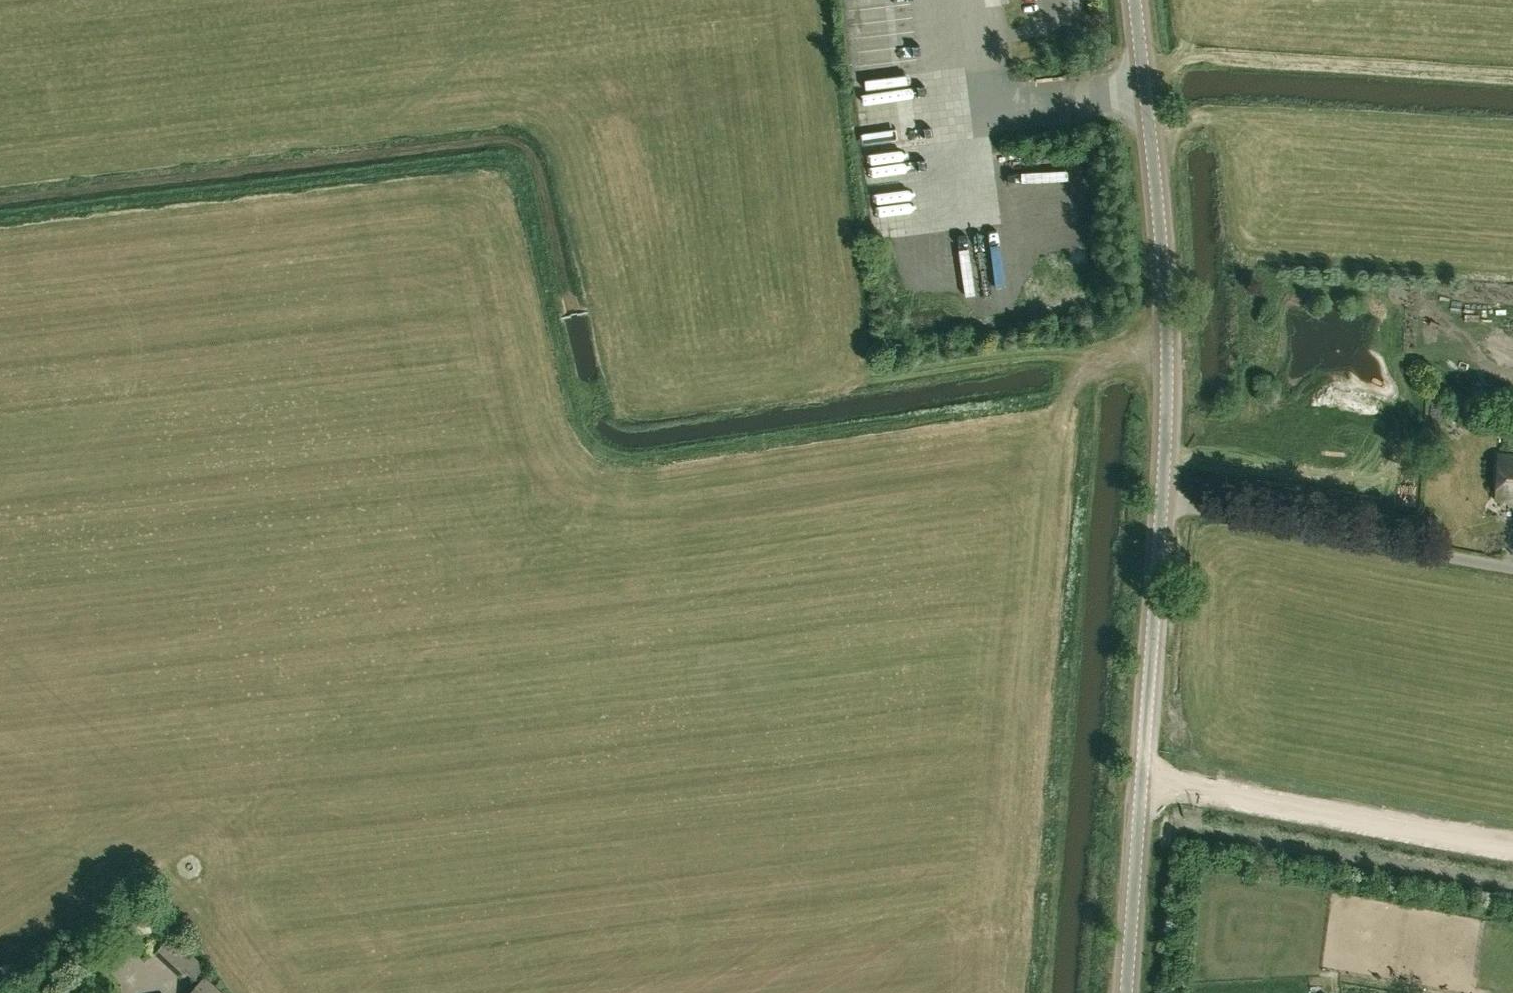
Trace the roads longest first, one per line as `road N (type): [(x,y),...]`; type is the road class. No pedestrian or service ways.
road 1 (tertiary): [(1162,501),(1170,346),(1137,0)]
road 2 (tertiary): [(1128,992),(1162,501)]
road 3 (unknown): [(1141,780),(1512,844)]
road 4 (unclassified): [(1512,567),(1162,501)]

